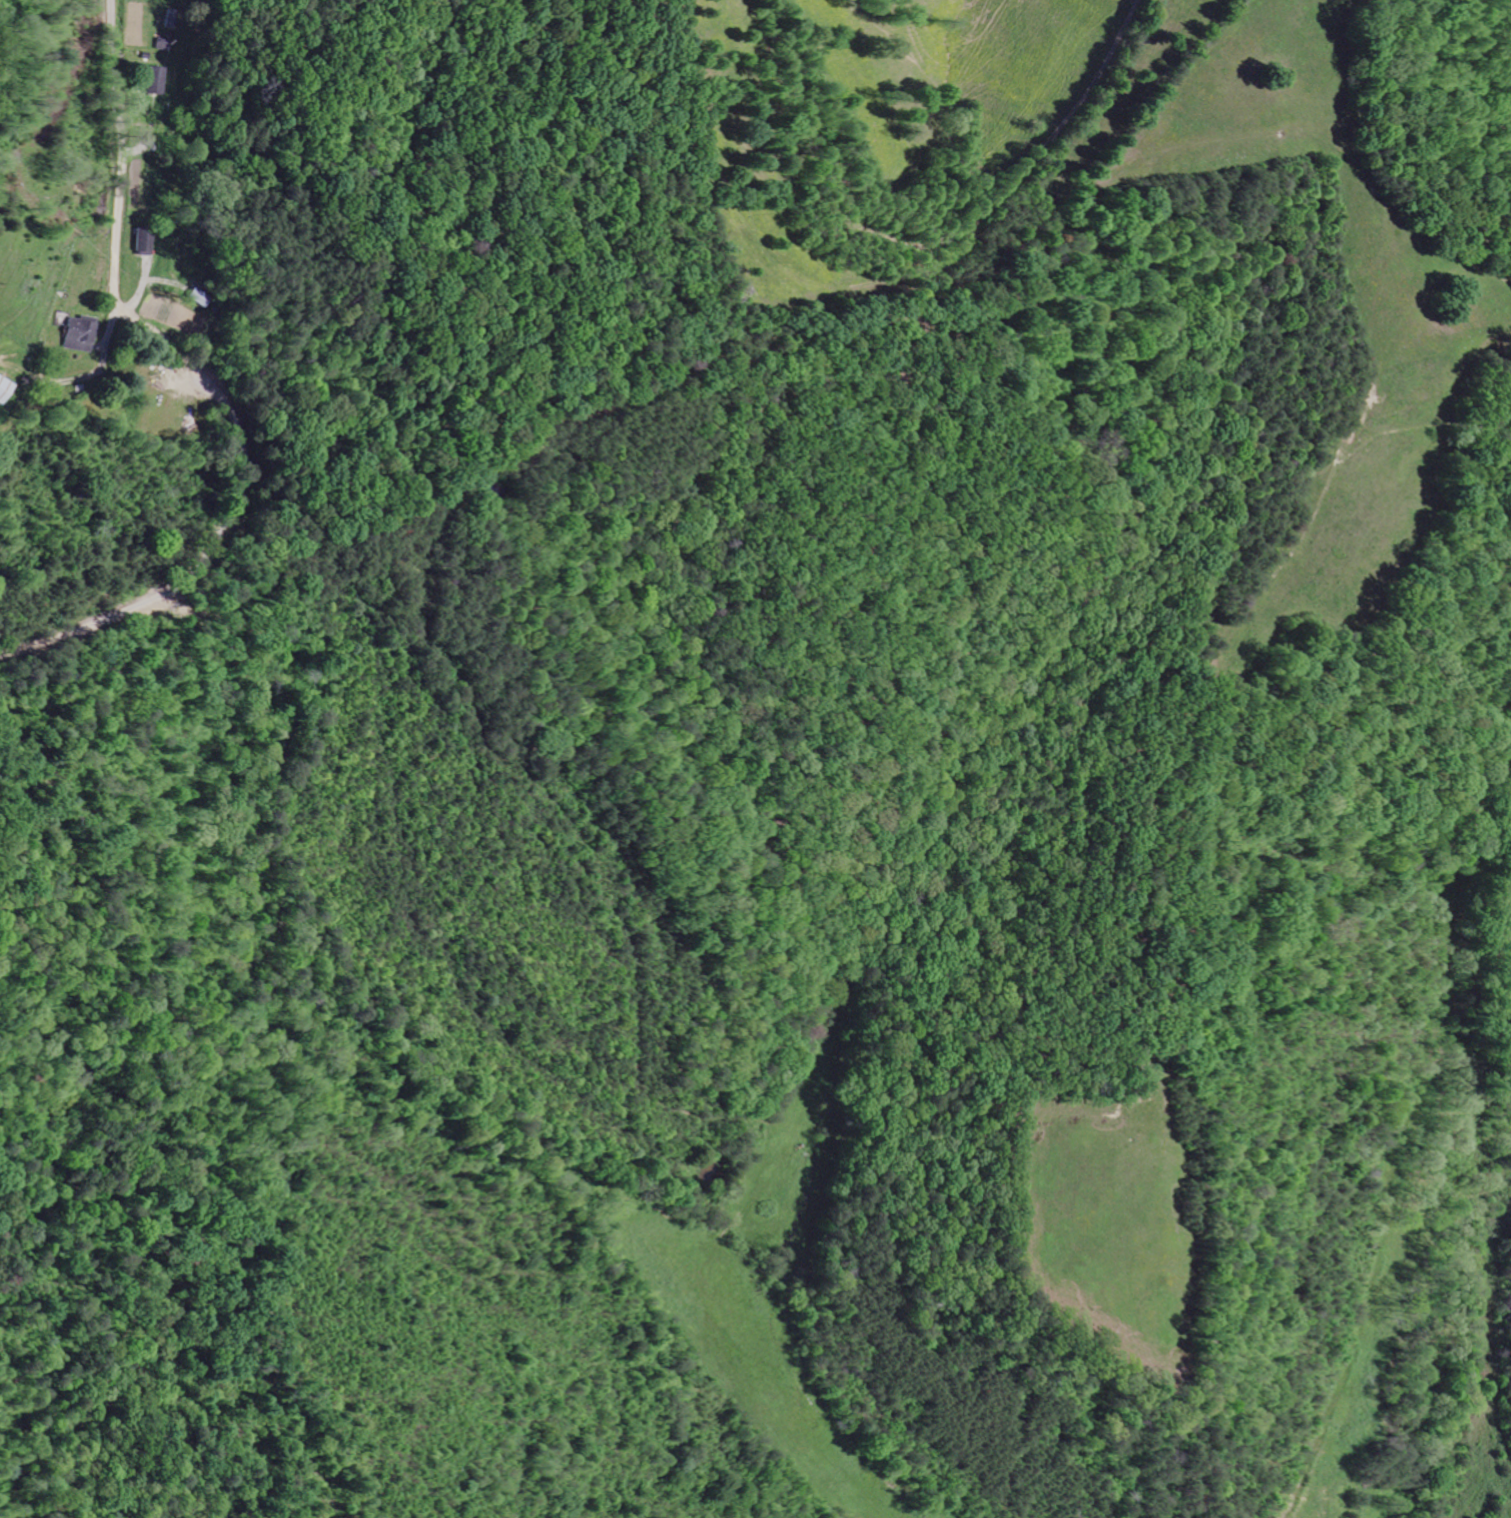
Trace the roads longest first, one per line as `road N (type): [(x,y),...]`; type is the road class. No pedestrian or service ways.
road 1 (residential): [(117,317),(119,128)]
road 2 (residential): [(119,128),(112,0)]

